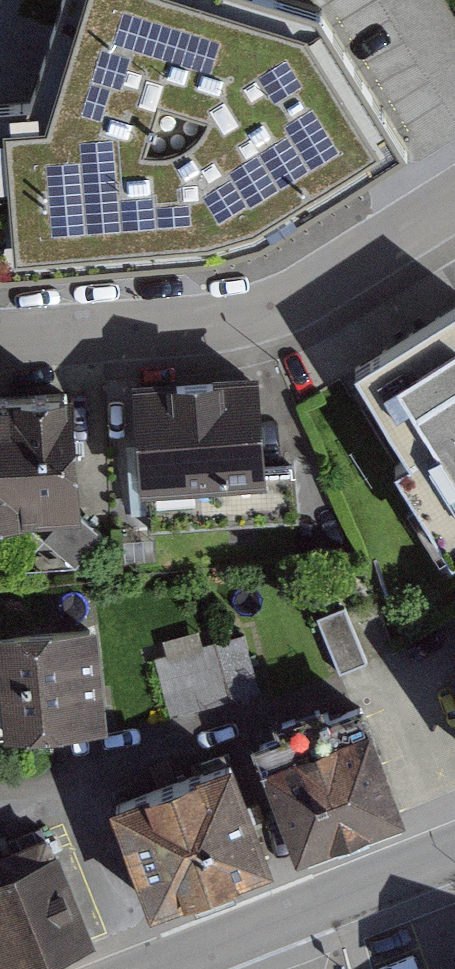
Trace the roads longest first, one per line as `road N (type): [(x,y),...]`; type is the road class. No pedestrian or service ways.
road 1 (residential): [(0,337),(204,329),(297,292),(454,207)]
road 2 (tertiary): [(157,968),(454,854)]

